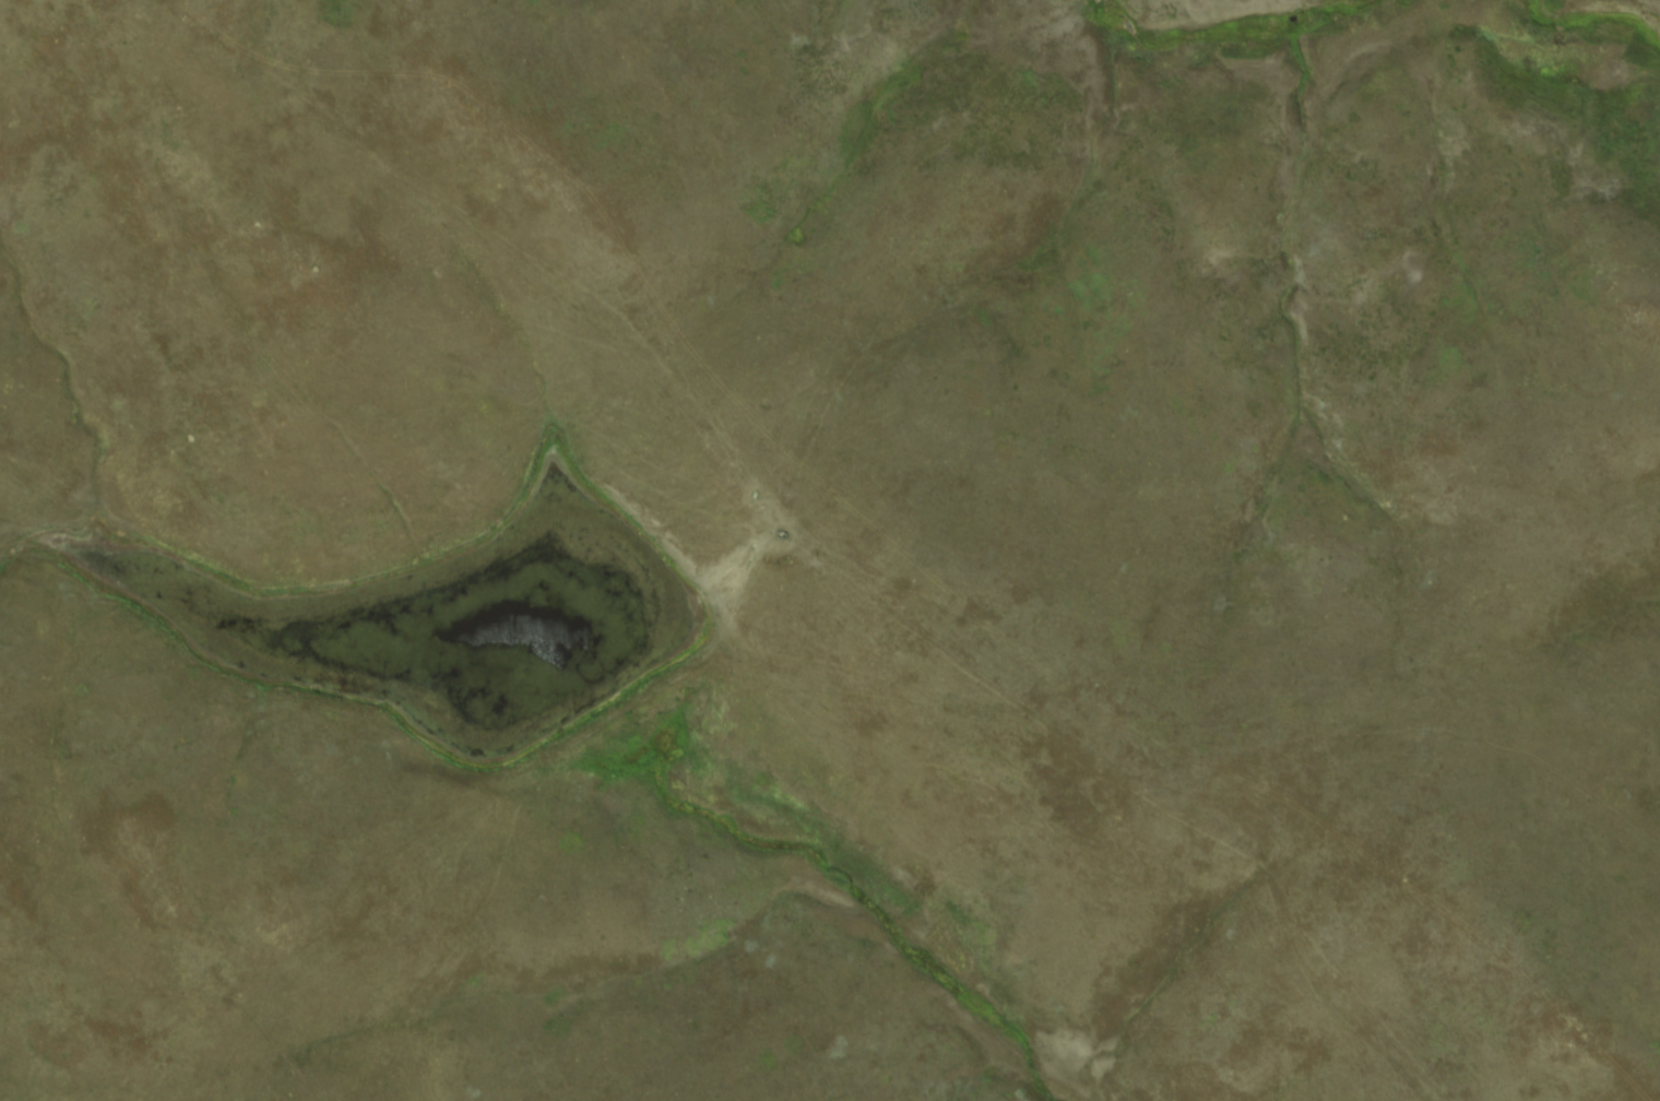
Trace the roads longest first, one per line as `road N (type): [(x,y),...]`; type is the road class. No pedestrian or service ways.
road 1 (residential): [(1458,1100),(1133,700),(538,272),(454,188),(172,0)]

